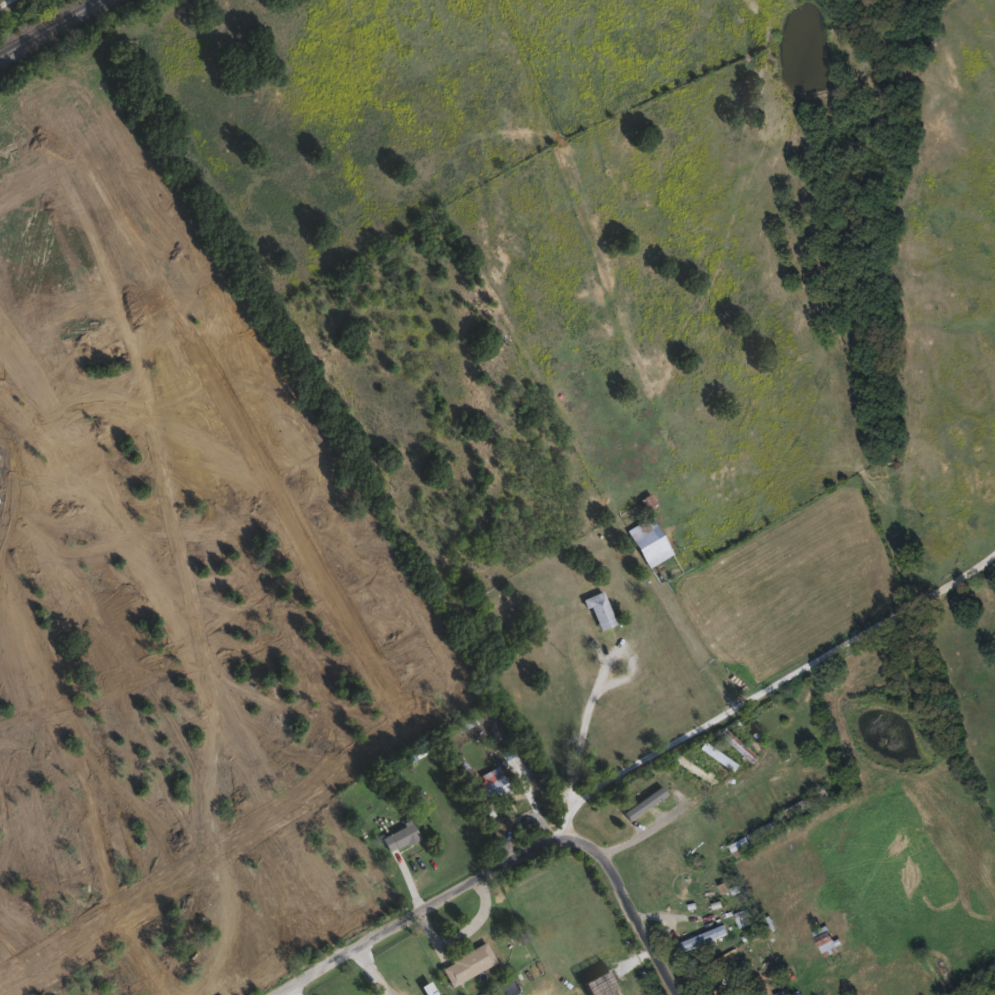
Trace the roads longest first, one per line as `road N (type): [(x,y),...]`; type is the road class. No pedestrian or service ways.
road 1 (residential): [(684,994),(616,870),(581,841),(547,844),(512,860),(278,994)]
road 2 (residential): [(630,896),(994,685)]

